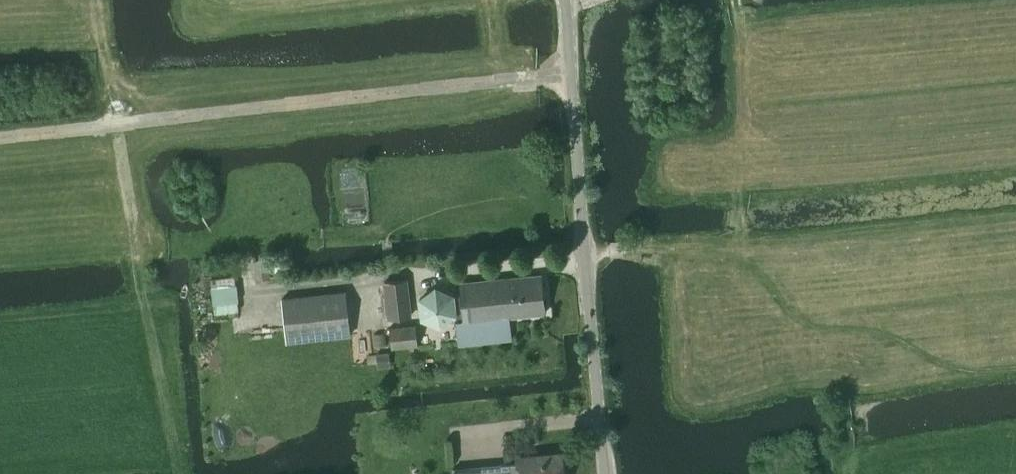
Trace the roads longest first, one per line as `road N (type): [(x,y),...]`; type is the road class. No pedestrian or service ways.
road 1 (track): [(0,136),(569,75)]
road 2 (tertiary): [(604,473),(562,0)]
road 3 (track): [(1015,14),(770,39),(751,35),(738,0)]

